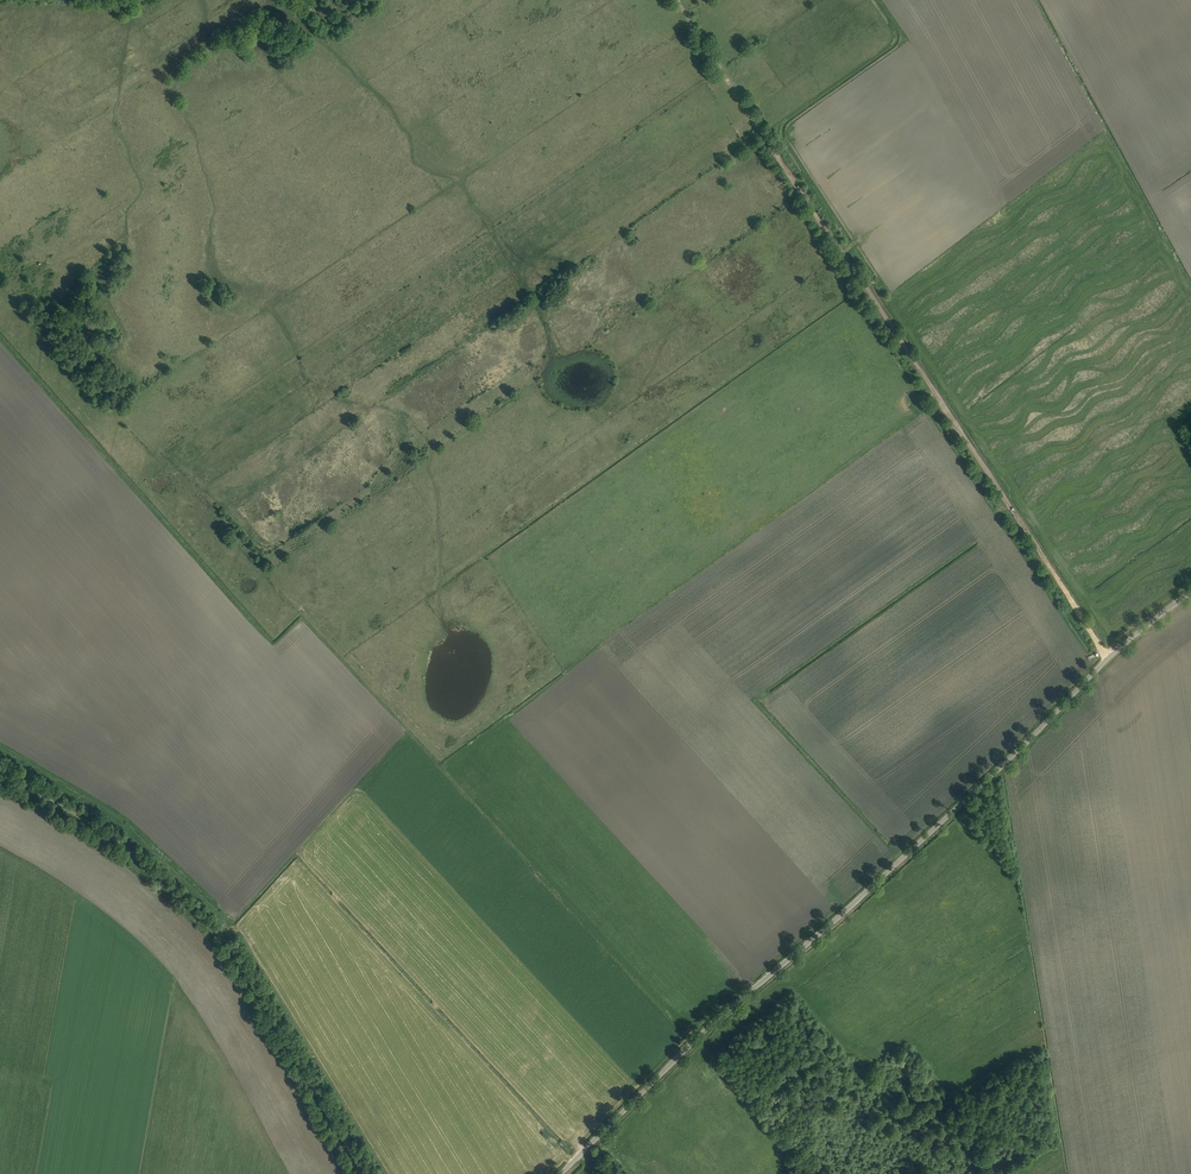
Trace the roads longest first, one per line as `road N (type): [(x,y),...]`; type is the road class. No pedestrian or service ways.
road 1 (tertiary): [(561,1173),(1108,658),(1190,592)]
road 2 (track): [(677,0),(1108,658)]
road 3 (track): [(364,1173),(224,941),(129,851),(0,771)]

